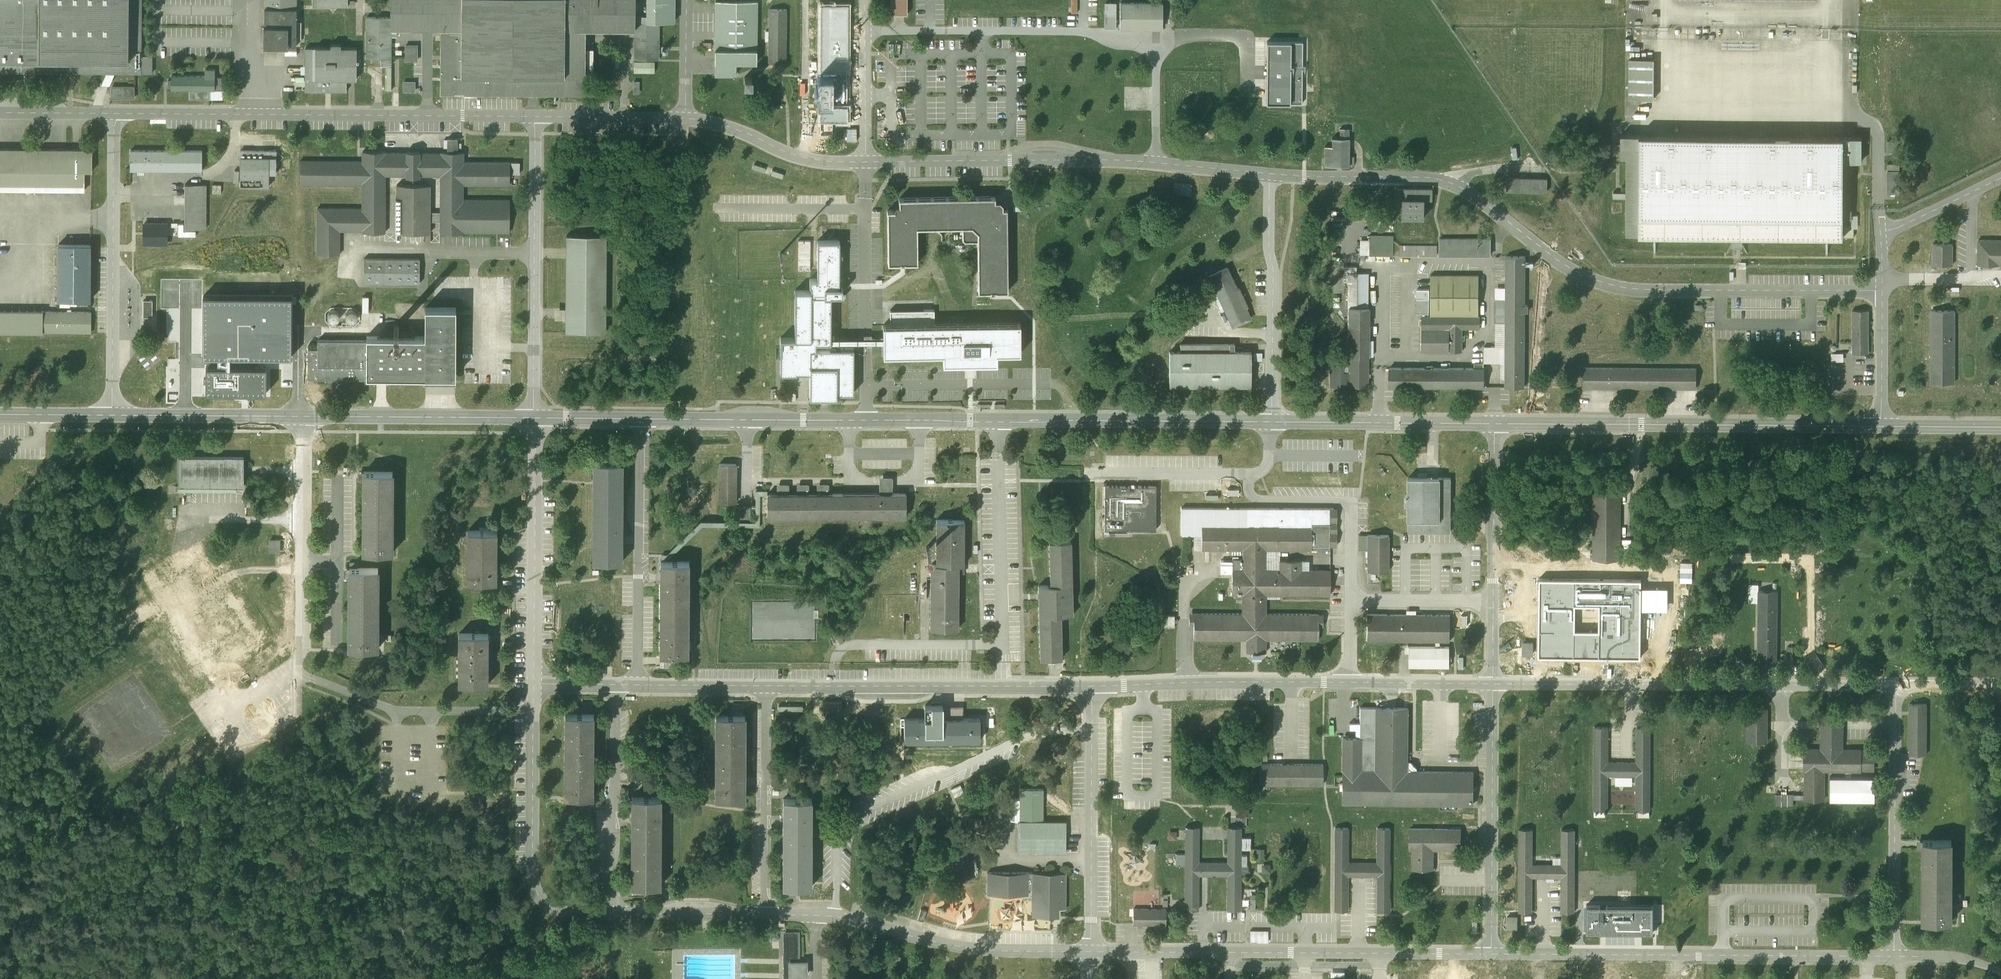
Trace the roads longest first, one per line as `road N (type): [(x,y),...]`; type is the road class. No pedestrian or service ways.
road 1 (unclassified): [(2000,427),(0,415)]
road 2 (track): [(552,908),(535,942),(460,978)]

